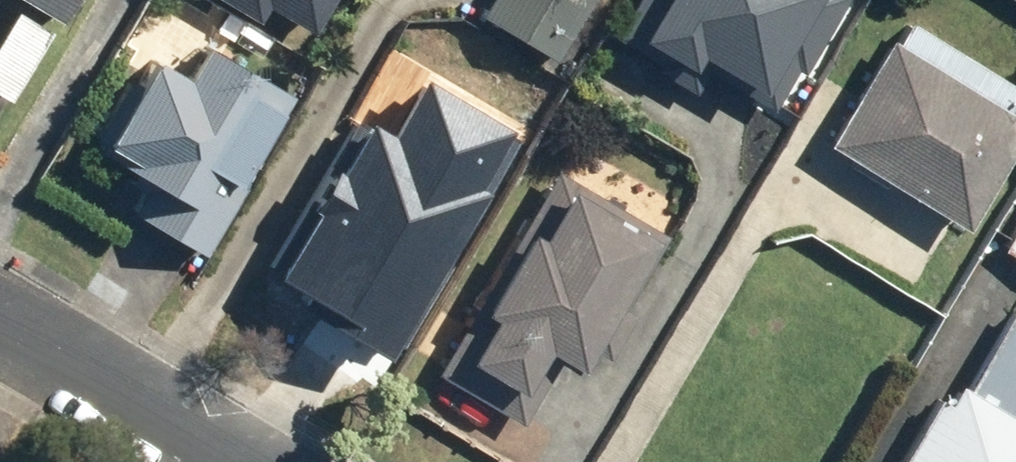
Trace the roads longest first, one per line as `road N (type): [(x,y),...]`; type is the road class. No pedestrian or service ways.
road 1 (residential): [(236,461),(0,323)]

